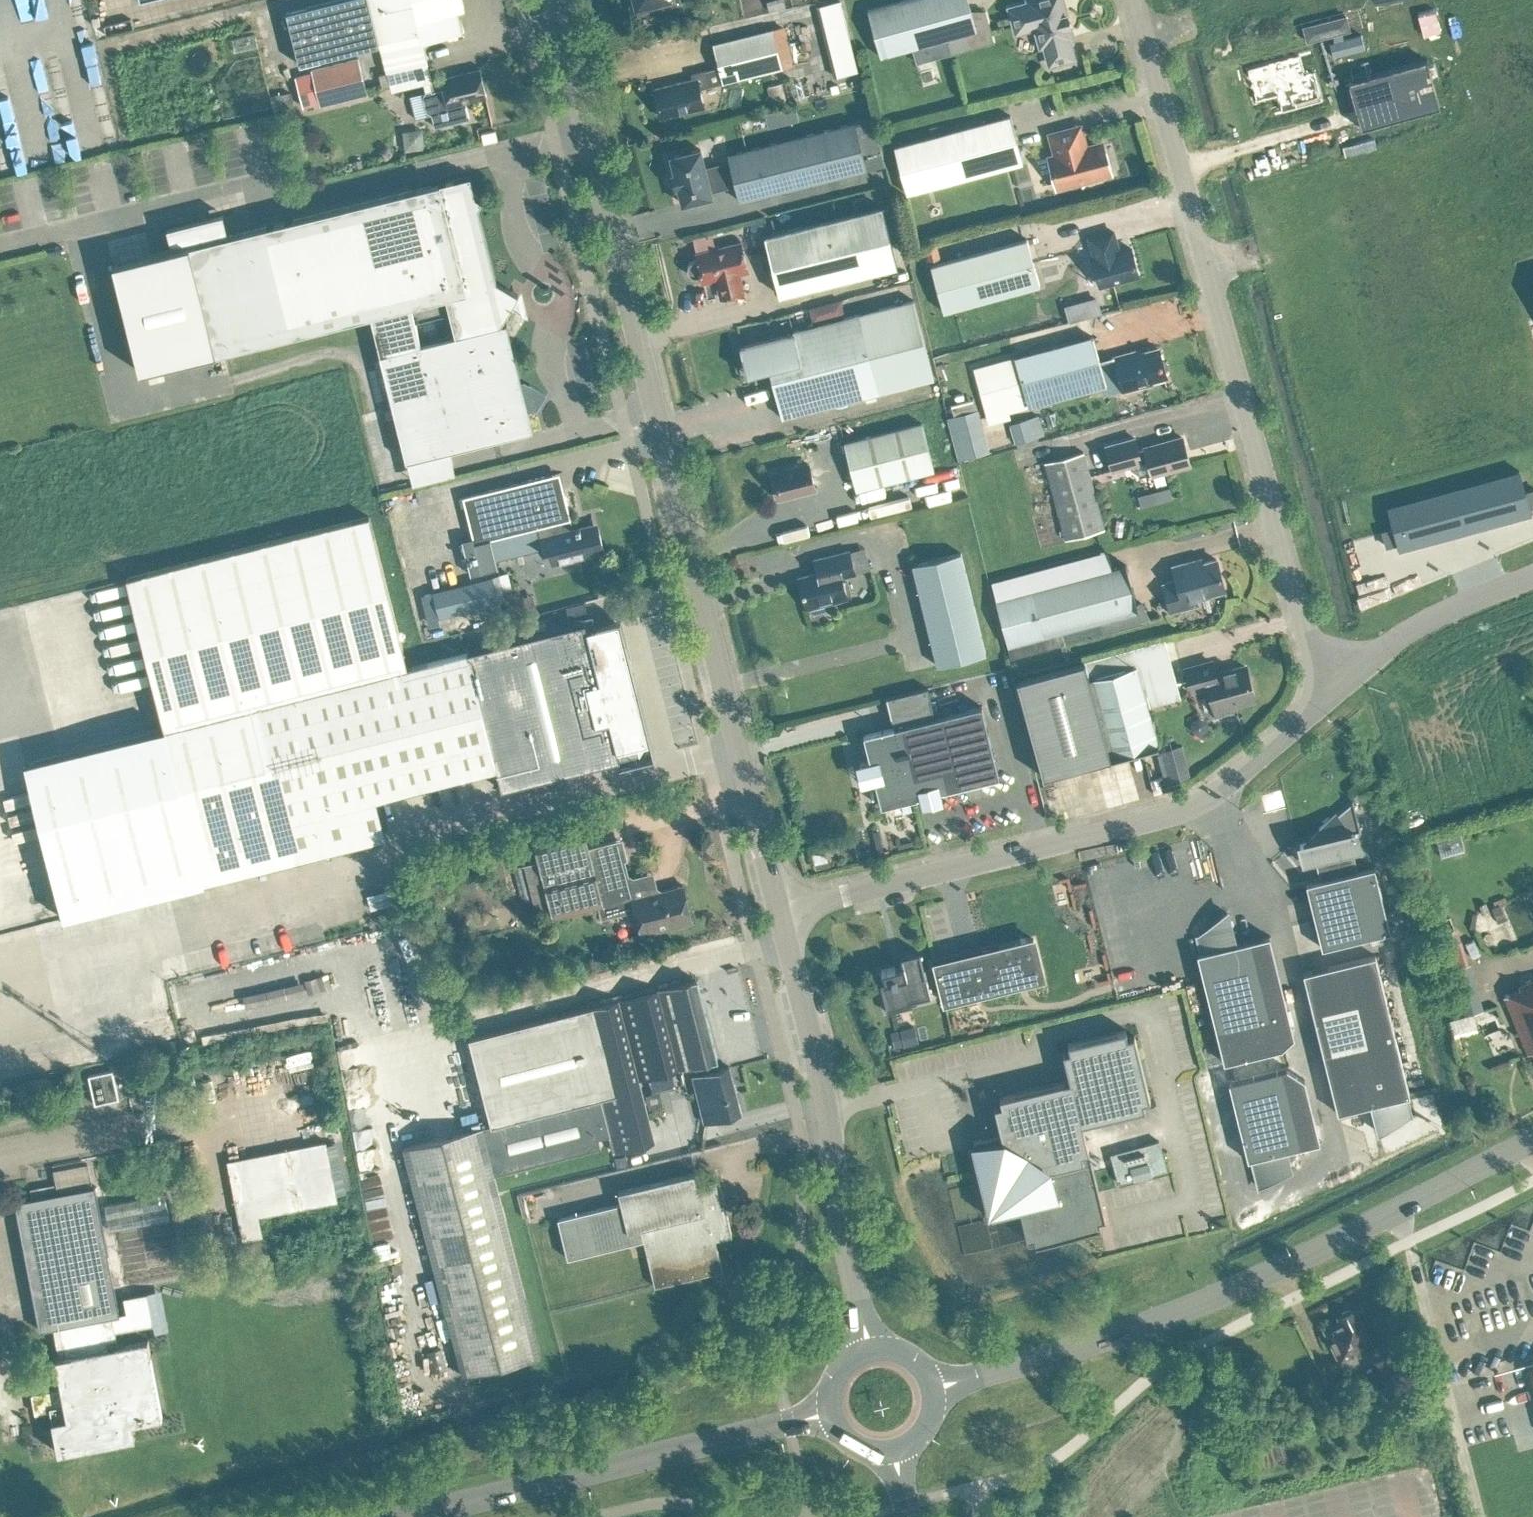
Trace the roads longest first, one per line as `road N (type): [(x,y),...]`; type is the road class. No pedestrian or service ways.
road 1 (tertiary): [(779,911),(556,0)]
road 2 (unclassified): [(1338,680),(1306,636),(1134,0)]
road 3 (secondary): [(935,1388),(1137,1325),(1399,1209),(1532,1139)]
road 4 (unclassified): [(779,911),(1191,806),(1338,680)]
road 5 (tertiary): [(871,1346),(779,911)]
road 6 (secondary): [(401,1516),(827,1413)]
road 7 (unclassified): [(1338,680),(1418,623),(1532,573)]

